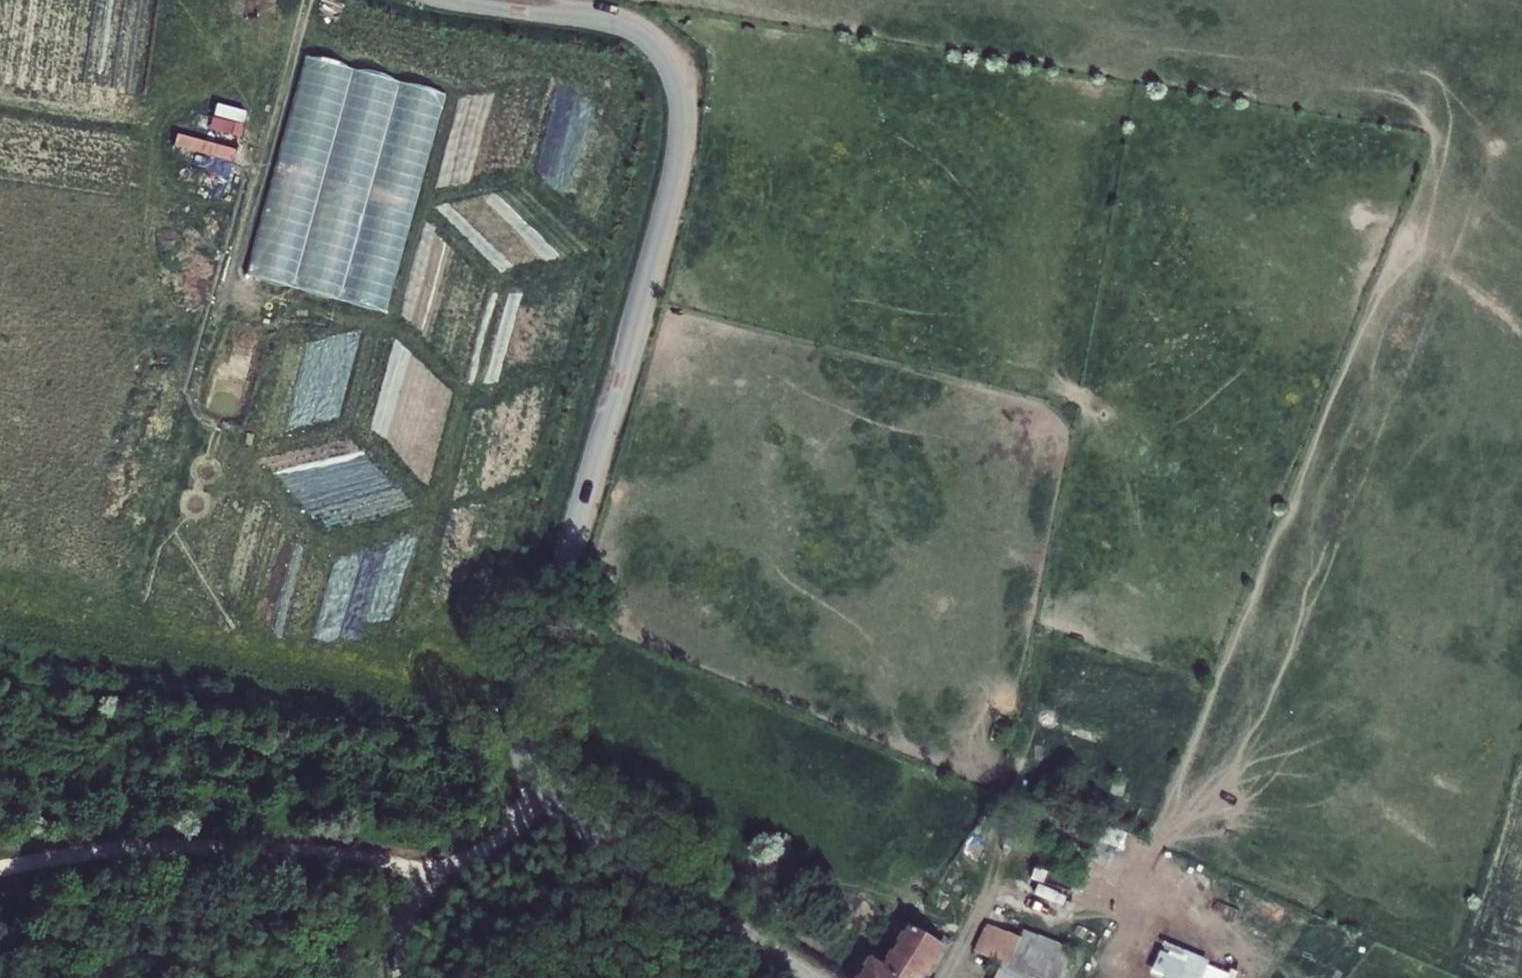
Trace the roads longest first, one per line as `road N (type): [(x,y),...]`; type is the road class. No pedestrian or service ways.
road 1 (unclassified): [(472,0),(635,31),(668,70),(679,119),(676,157),(523,727),(523,762),(553,802),(806,977)]

